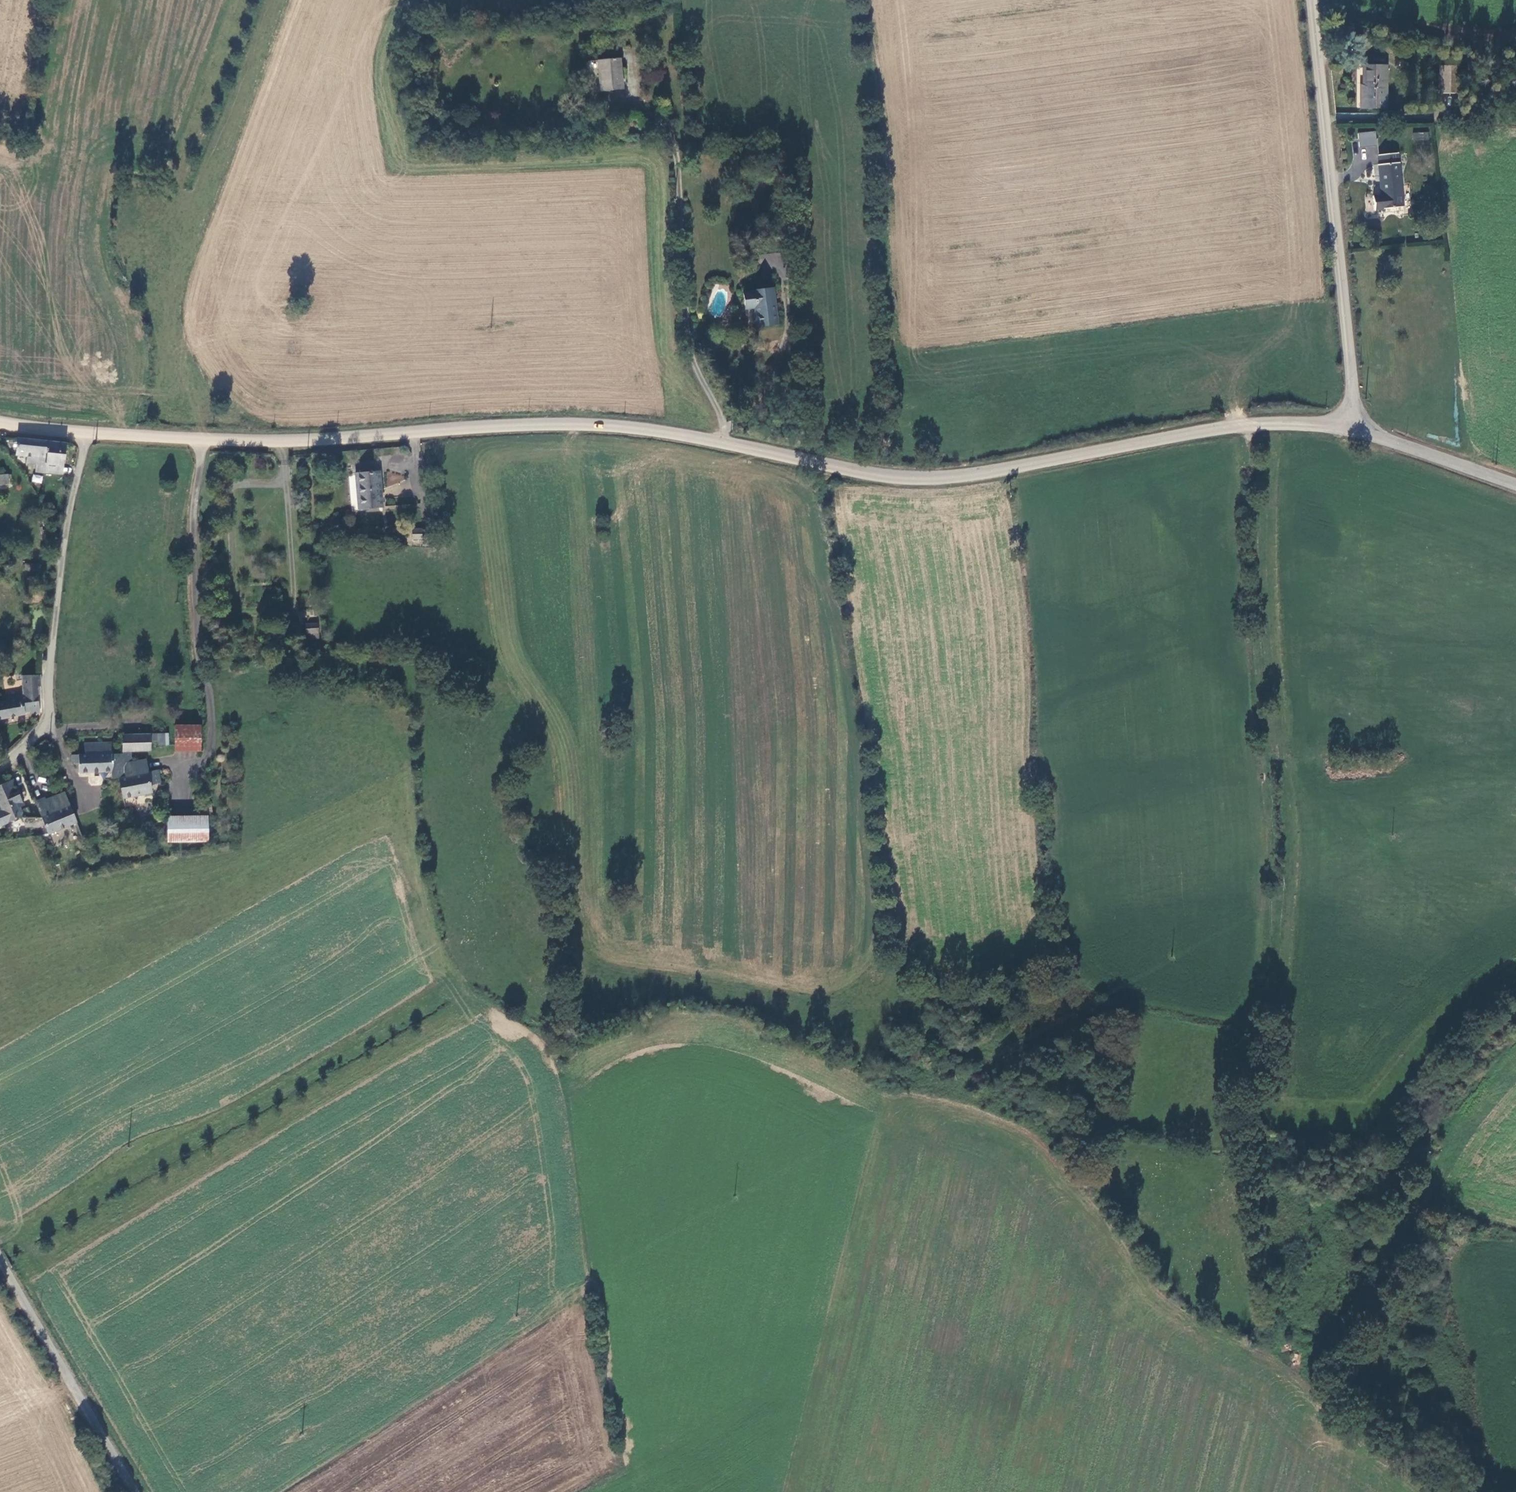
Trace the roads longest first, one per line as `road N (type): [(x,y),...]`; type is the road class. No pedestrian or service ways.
road 1 (tertiary): [(0,425),(88,436),(292,441),(599,427),(910,480),(977,476),(1235,427),(1342,419)]
road 2 (tertiary): [(1342,419),(1355,388),(1312,0)]
road 3 (unclassified): [(0,1256),(134,1491)]
road 4 (tertiary): [(1342,419),(1515,484)]

